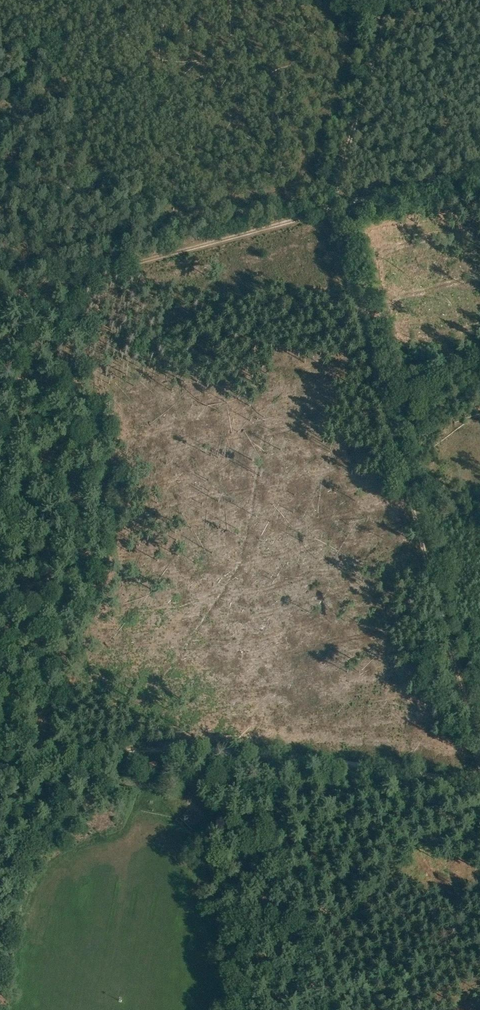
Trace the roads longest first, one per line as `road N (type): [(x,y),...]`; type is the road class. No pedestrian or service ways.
road 1 (track): [(0,298),(479,173)]
road 2 (track): [(393,0),(335,211),(385,397)]
road 3 (track): [(385,397),(479,763)]
road 4 (track): [(168,751),(479,777)]
road 5 (track): [(0,772),(102,751),(168,751)]

